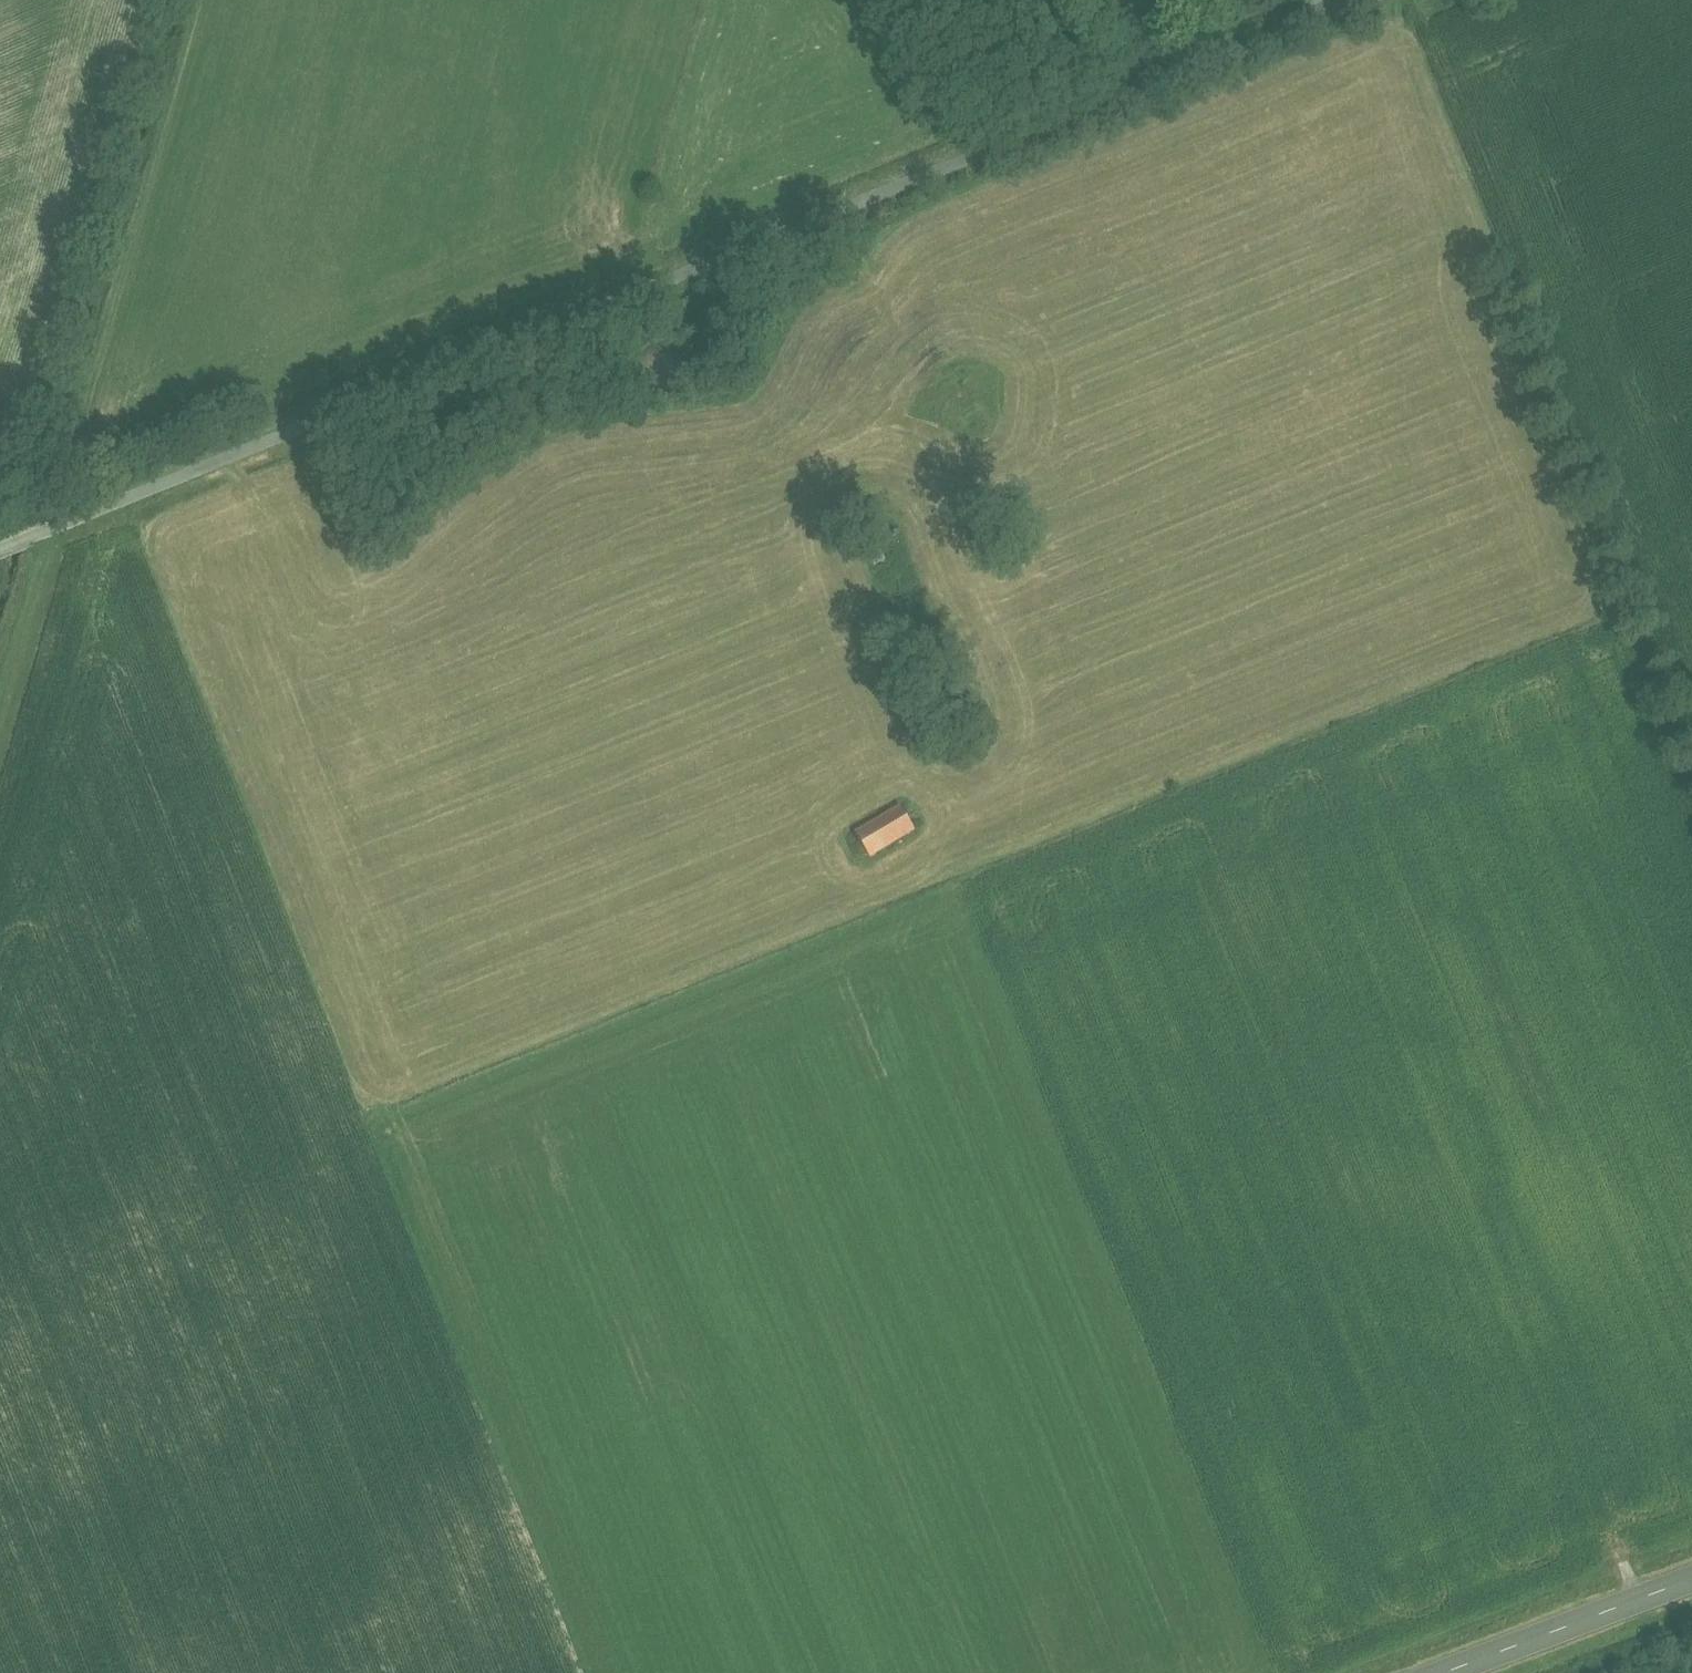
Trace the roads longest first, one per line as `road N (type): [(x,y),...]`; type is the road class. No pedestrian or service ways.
road 1 (unclassified): [(1367,0),(0,557)]
road 2 (secondary): [(1435,1672),(1691,1576)]

